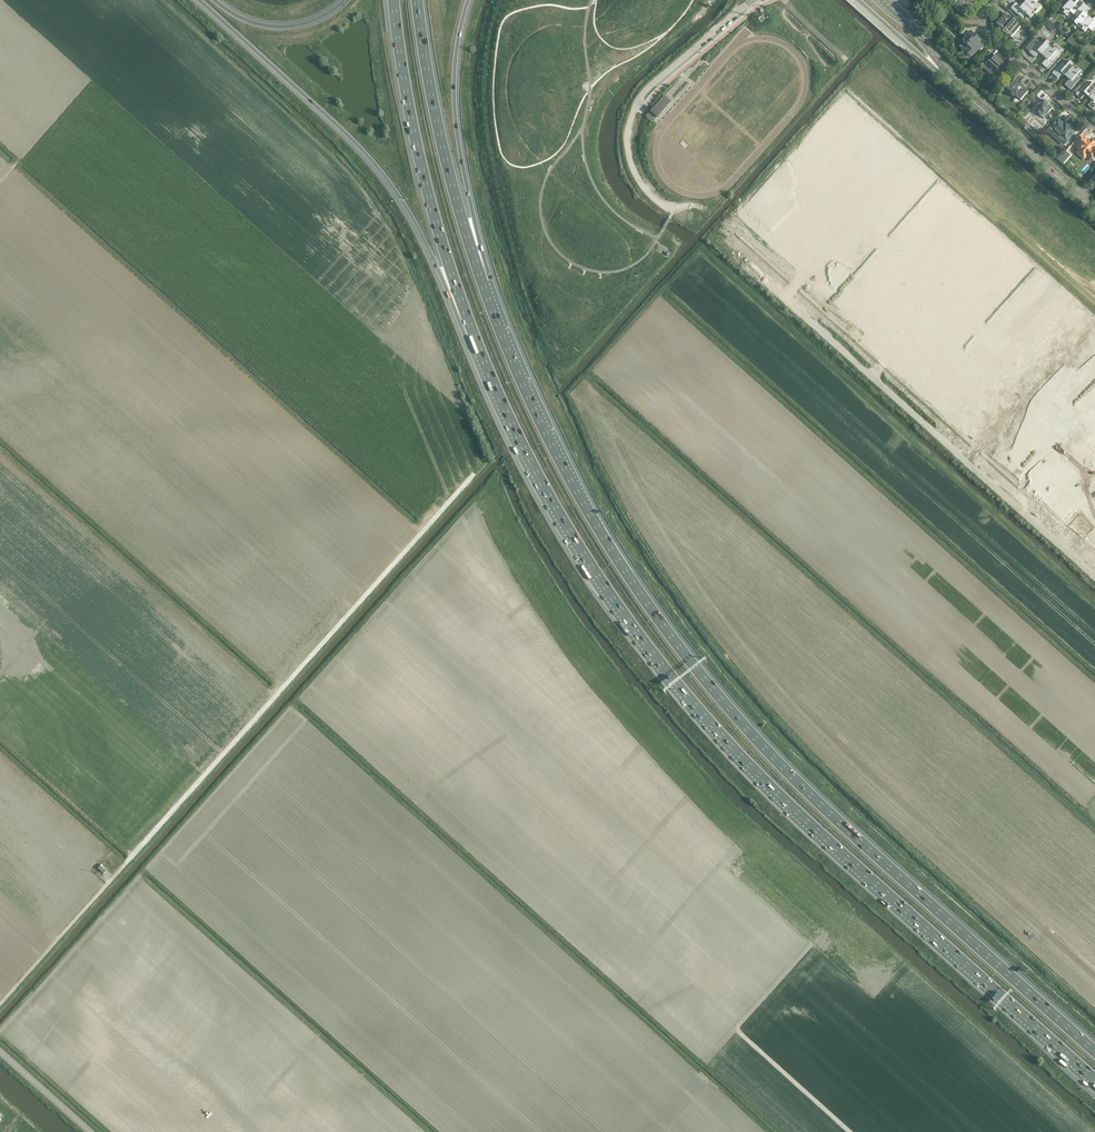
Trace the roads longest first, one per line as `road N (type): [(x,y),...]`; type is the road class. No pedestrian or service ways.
road 1 (motorway): [(1094,1052),(790,774),(688,658),(559,459),(483,283)]
road 2 (motorway): [(479,349),(563,519),(697,708),(806,821),(1094,1080)]
road 3 (unclassified): [(1094,577),(713,235),(654,201),(638,179),(628,133),(645,92),(752,0)]
road 4 (motorway): [(199,0),(381,171),(479,349)]
road 5 (motorway): [(393,0),(417,144),(479,349)]
road 6 (motorway): [(483,283),(446,160),(417,0)]
road 7 (motorway): [(483,283),(455,108),(470,0)]
road 8 (secondary): [(1094,210),(937,67)]
road 9 (track): [(0,1004),(128,862)]
road 10 (residential): [(1094,126),(986,33),(999,0)]
road 11 (motorway): [(345,0),(286,27),(247,21),(214,0)]
road 12 (tertiary): [(90,1131),(0,1051)]

